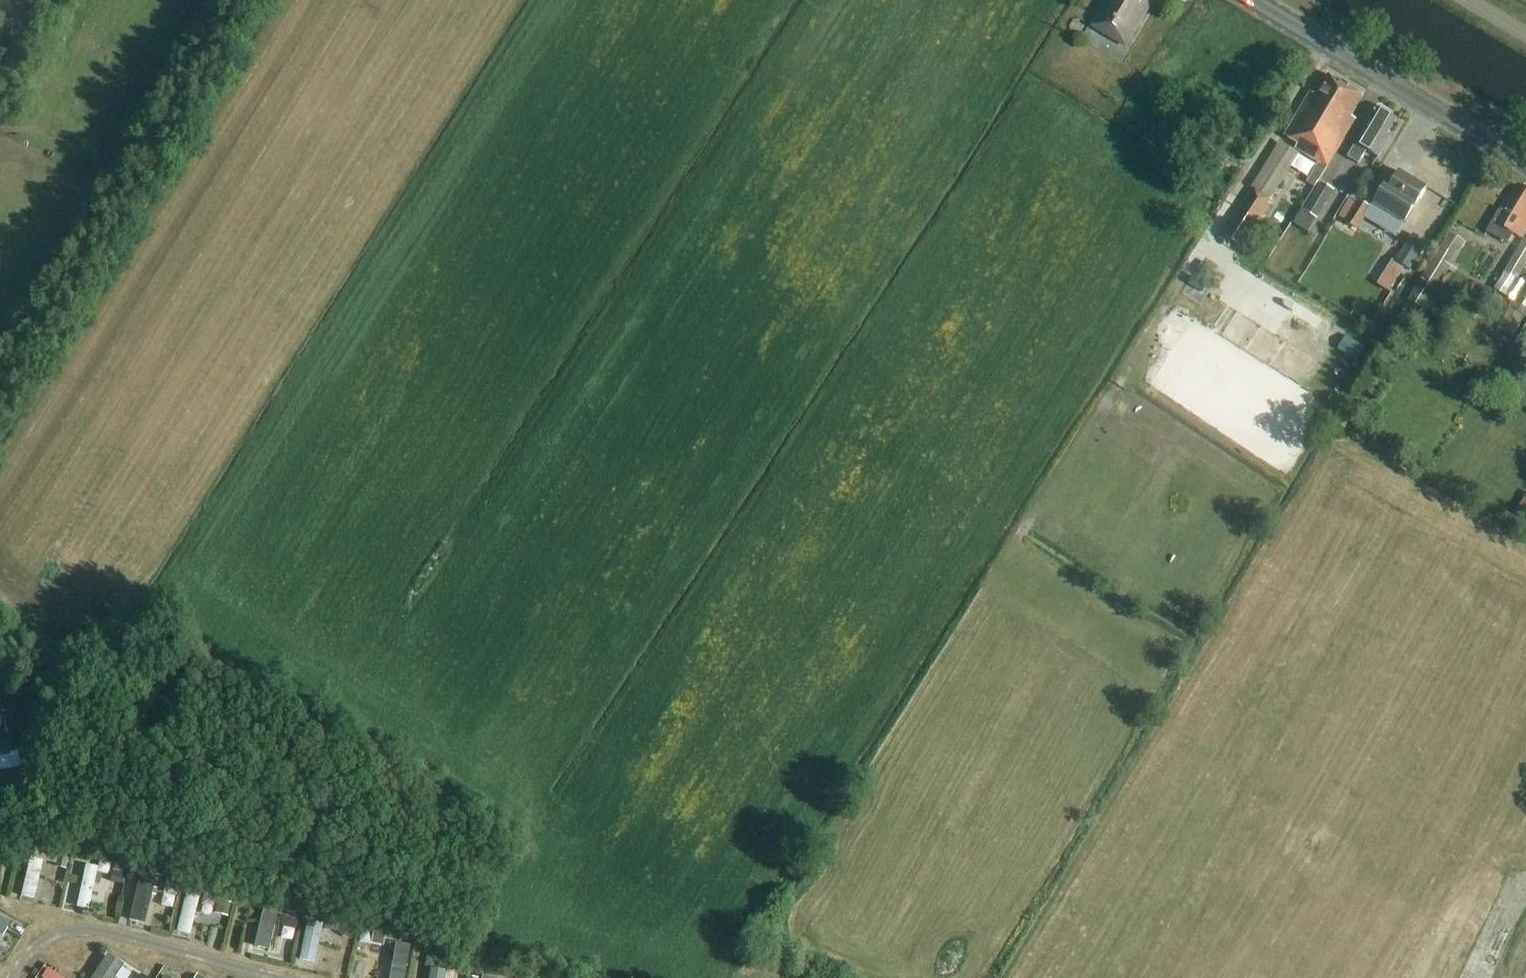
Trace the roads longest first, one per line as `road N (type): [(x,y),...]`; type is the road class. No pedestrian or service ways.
road 1 (secondary): [(1525,163),(1256,0)]

